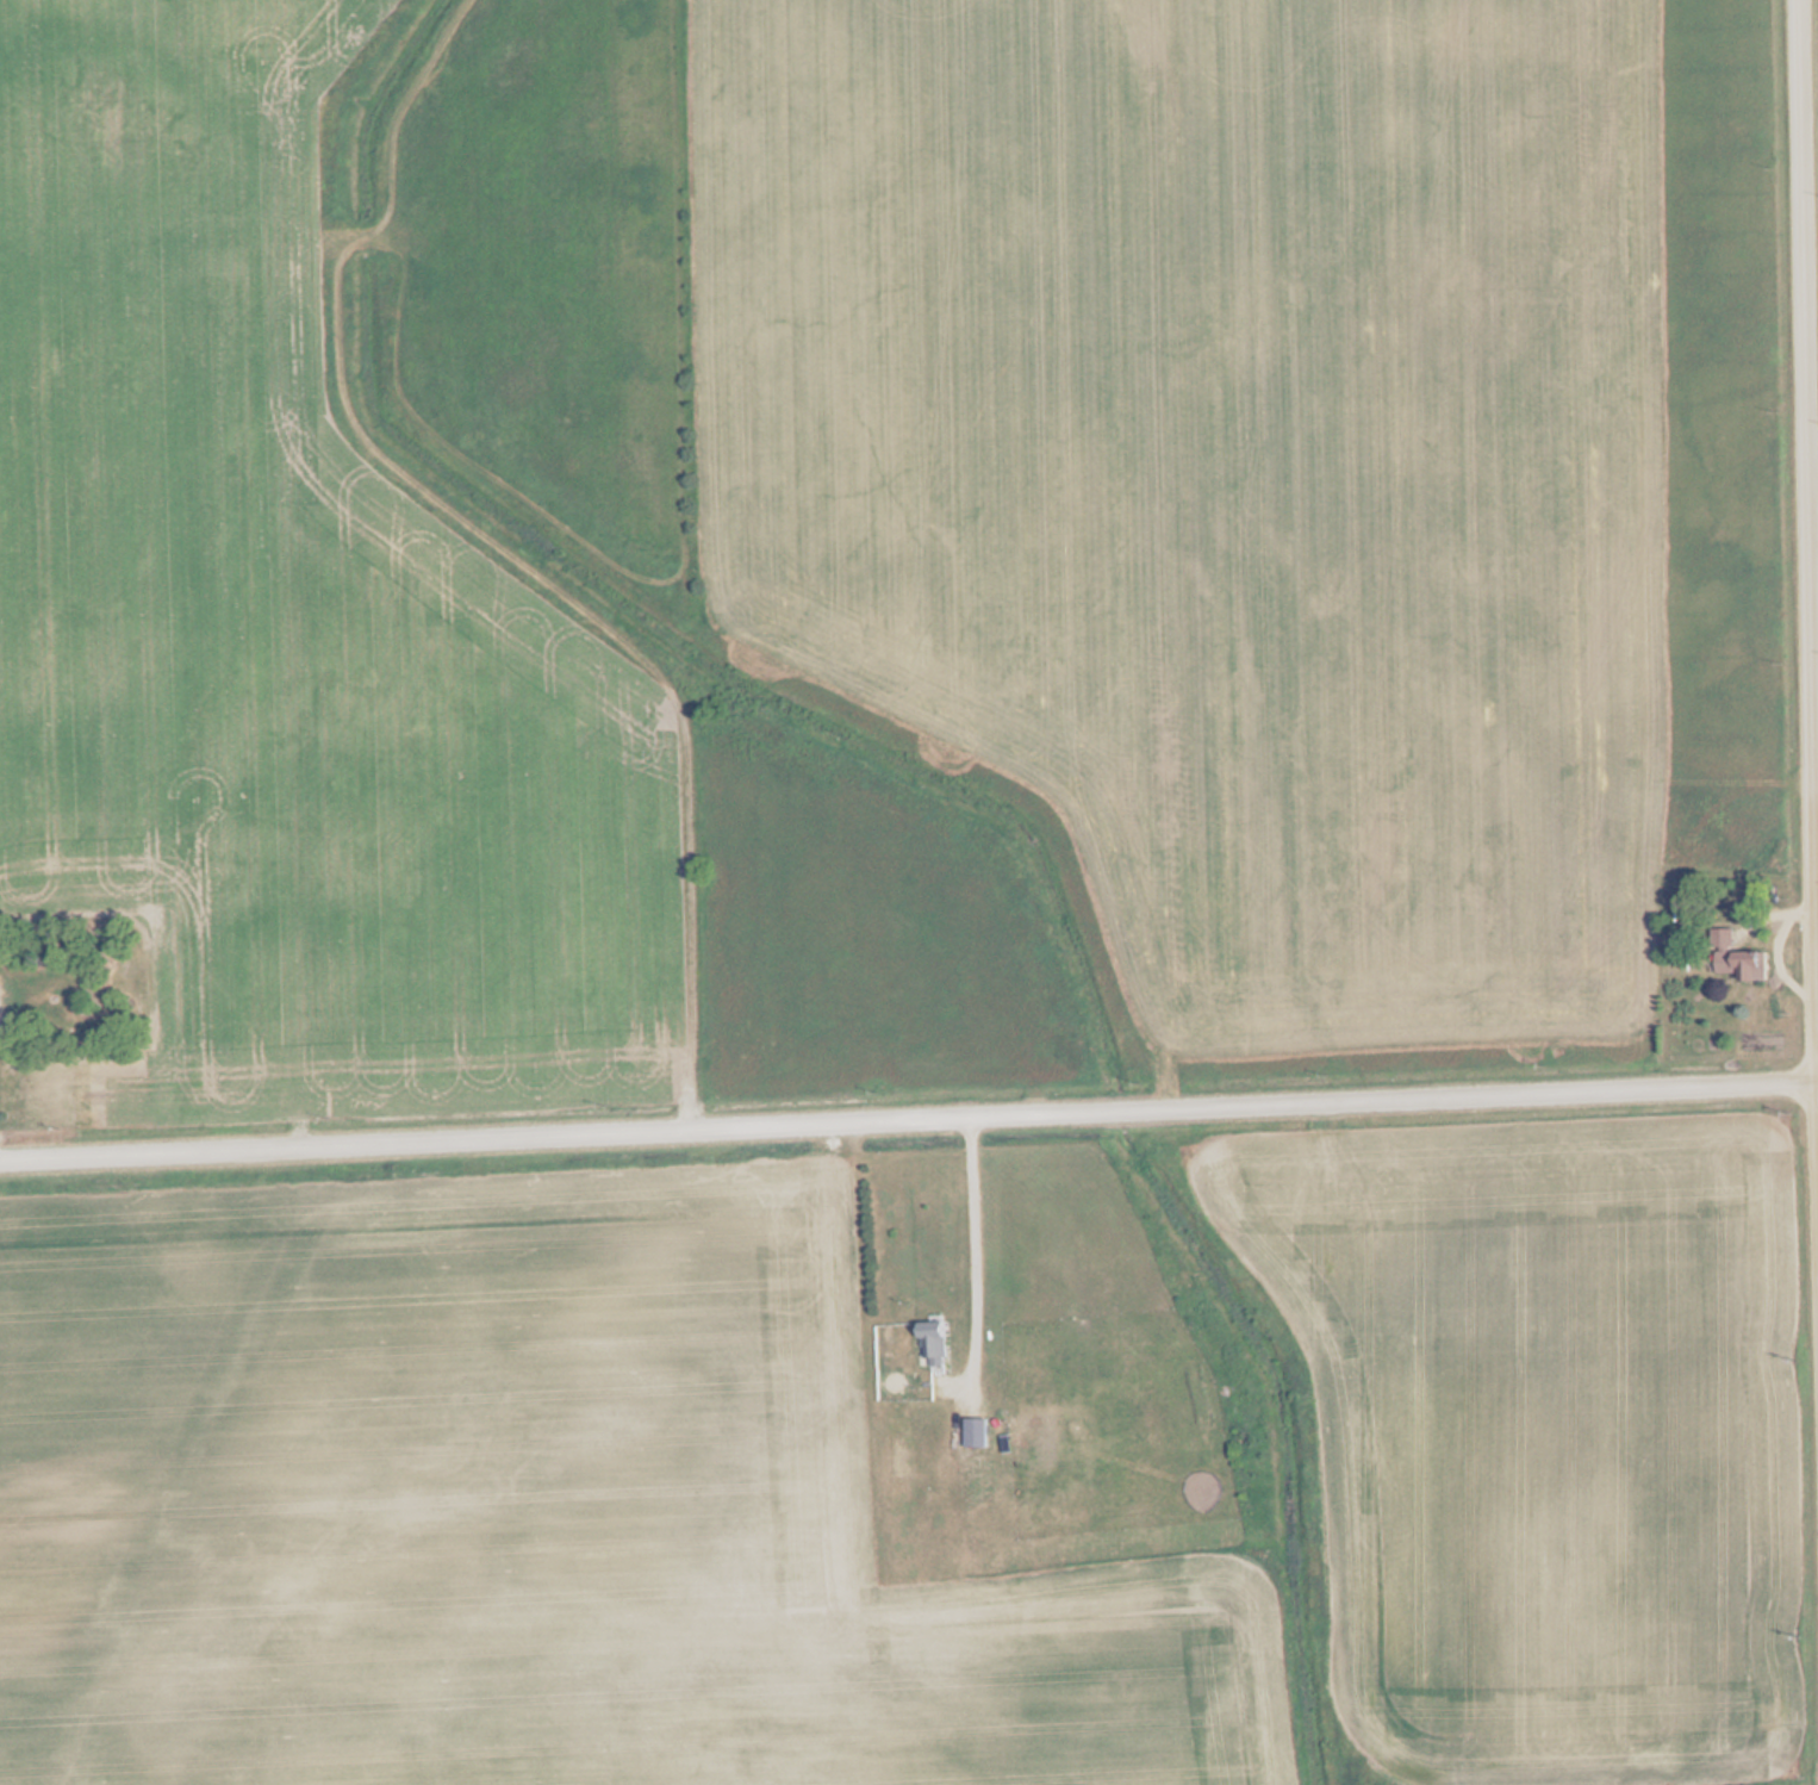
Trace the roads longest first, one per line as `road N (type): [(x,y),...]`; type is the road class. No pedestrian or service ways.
road 1 (residential): [(0,1154),(1817,1077)]
road 2 (residential): [(1817,713),(1806,0)]

